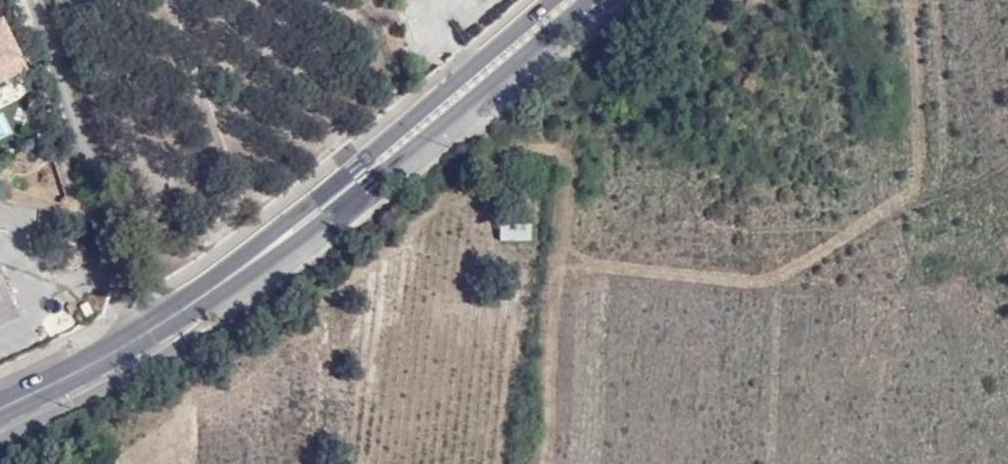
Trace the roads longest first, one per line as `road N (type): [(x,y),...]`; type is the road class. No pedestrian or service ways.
road 1 (residential): [(35,0),(106,216),(156,327)]
road 2 (secondary): [(359,180),(589,0)]
road 3 (secondary): [(549,0),(411,120),(359,180)]
road 4 (secondary): [(156,327),(359,180)]
road 5 (secondary): [(0,406),(156,327)]

